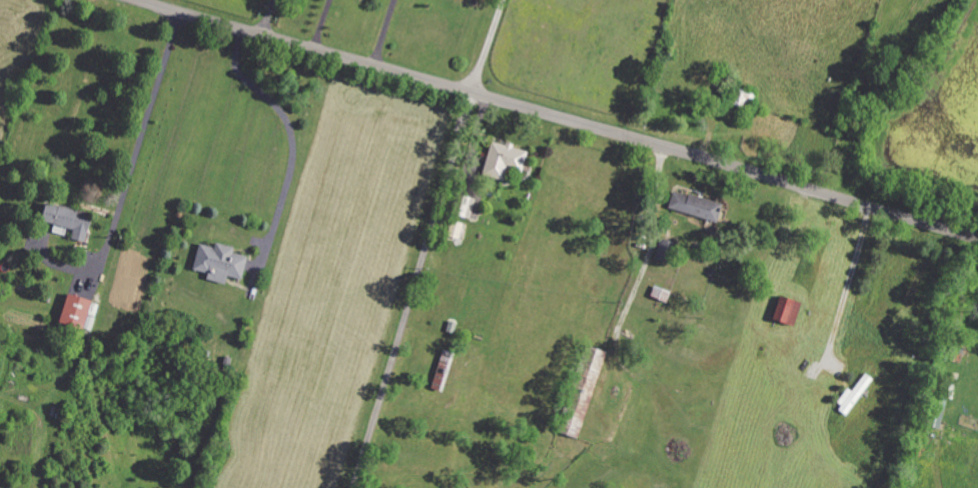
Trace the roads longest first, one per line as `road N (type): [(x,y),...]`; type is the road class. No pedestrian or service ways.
road 1 (residential): [(134,0),(977,239)]
road 2 (residential): [(353,487),(472,93)]

